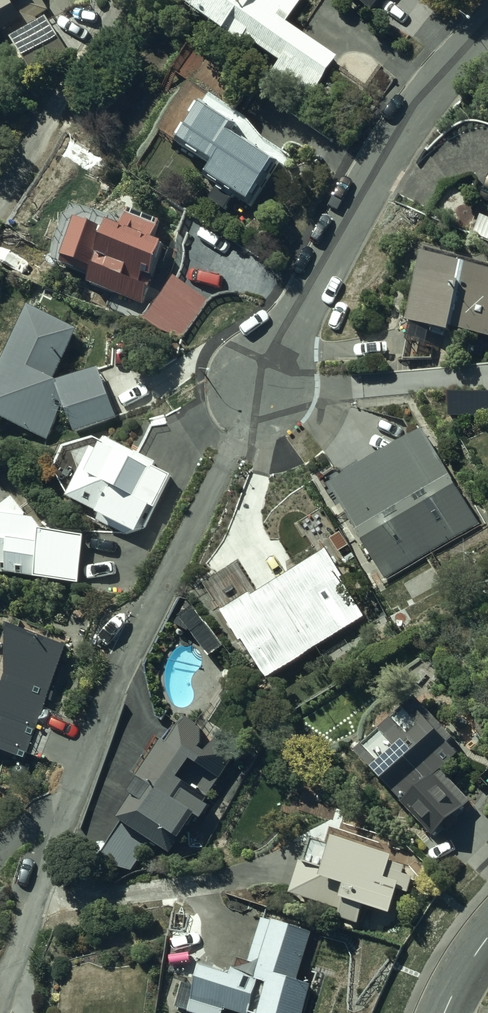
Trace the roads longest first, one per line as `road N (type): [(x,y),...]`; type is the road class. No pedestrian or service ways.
road 1 (residential): [(487,29),(409,119),(266,375)]

